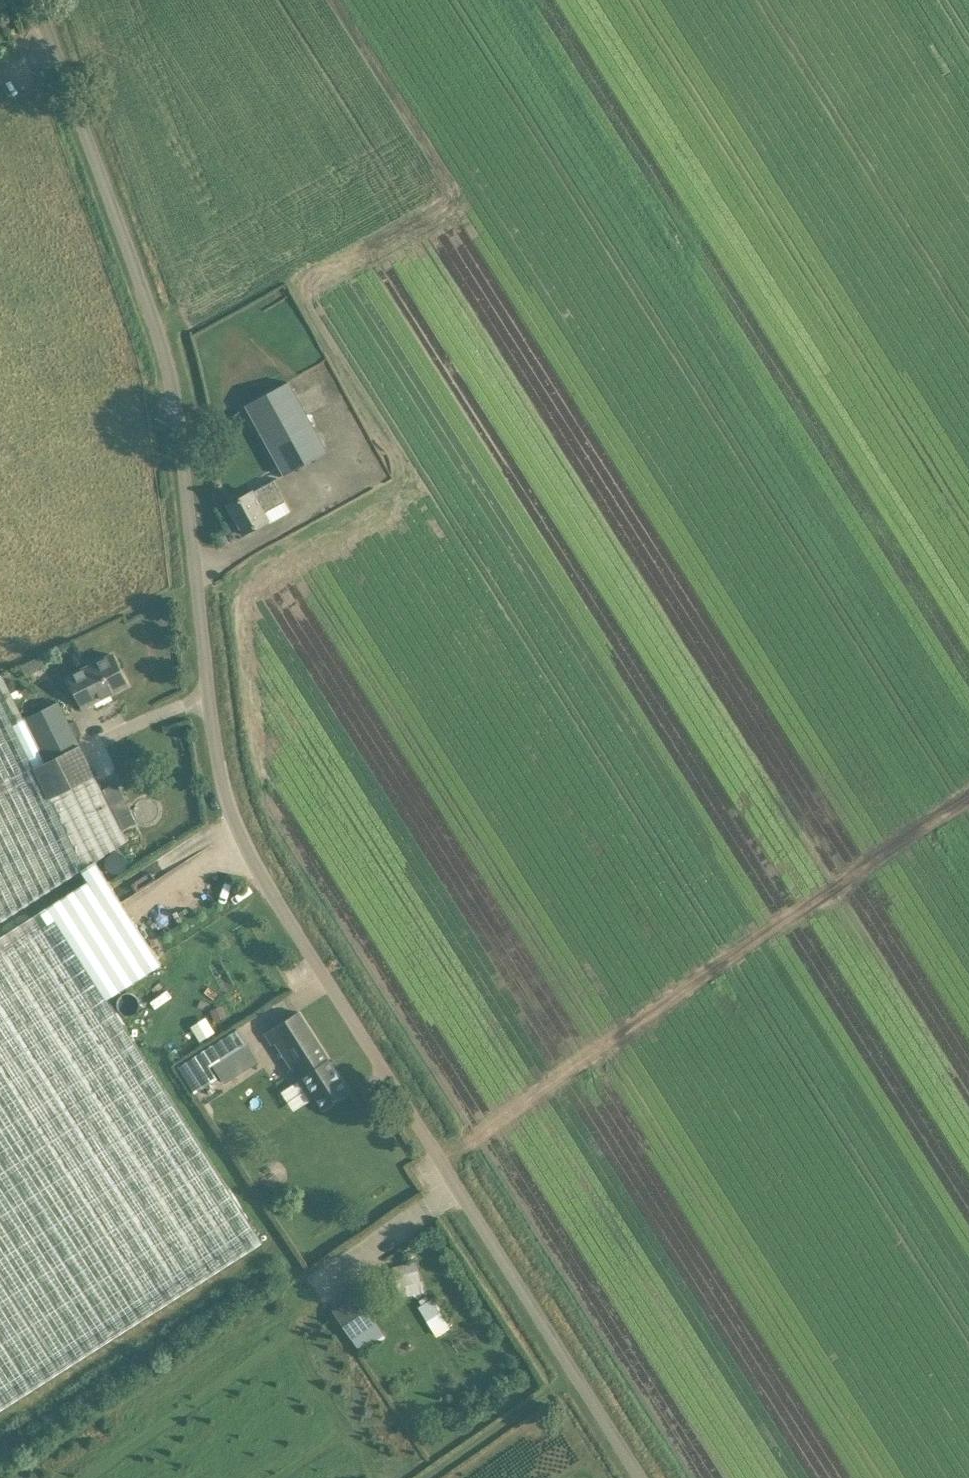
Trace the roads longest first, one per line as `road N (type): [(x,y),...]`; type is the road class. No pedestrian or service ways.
road 1 (unclassified): [(648,1477),(240,827),(214,769),(166,338),(40,0)]

